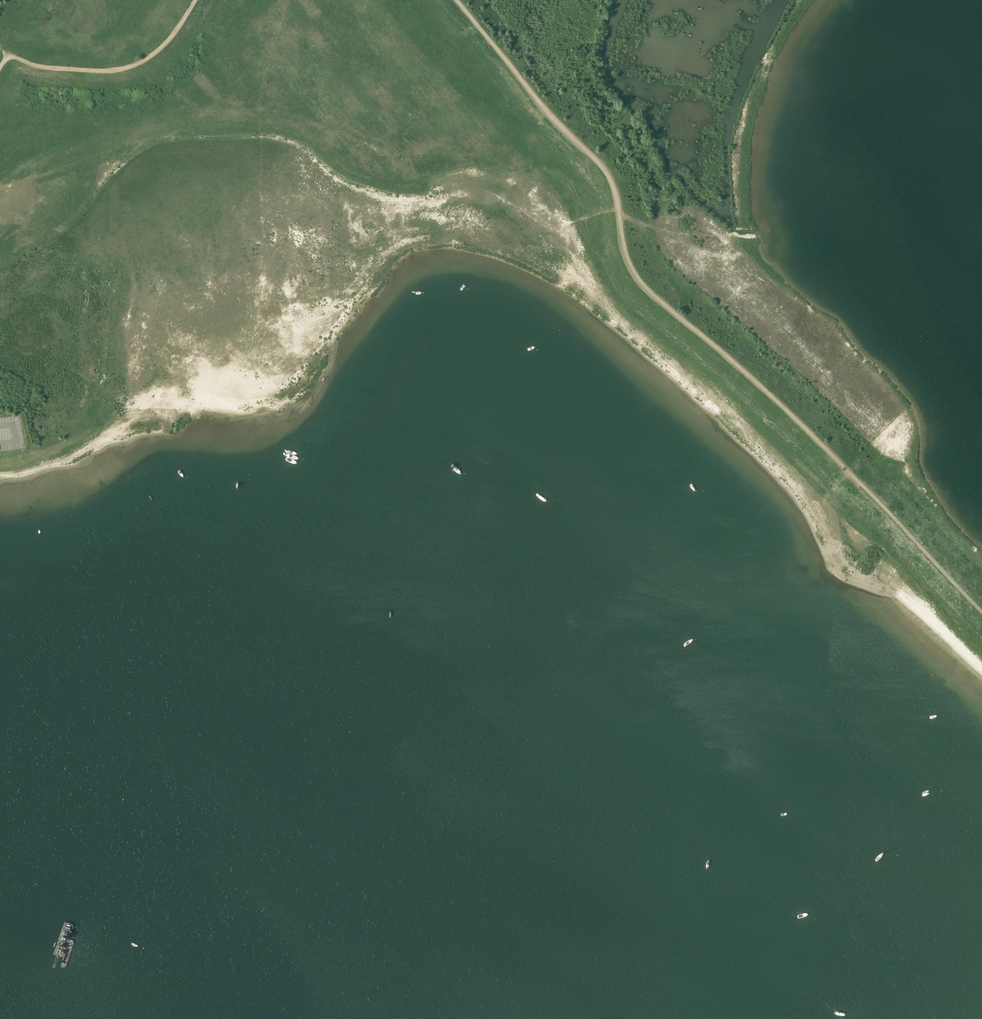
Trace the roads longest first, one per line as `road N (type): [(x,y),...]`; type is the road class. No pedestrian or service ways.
road 1 (track): [(456,0),(609,176),(639,282),(791,415),(981,613)]
road 2 (track): [(195,0),(166,44),(125,70),(52,69),(7,57)]

